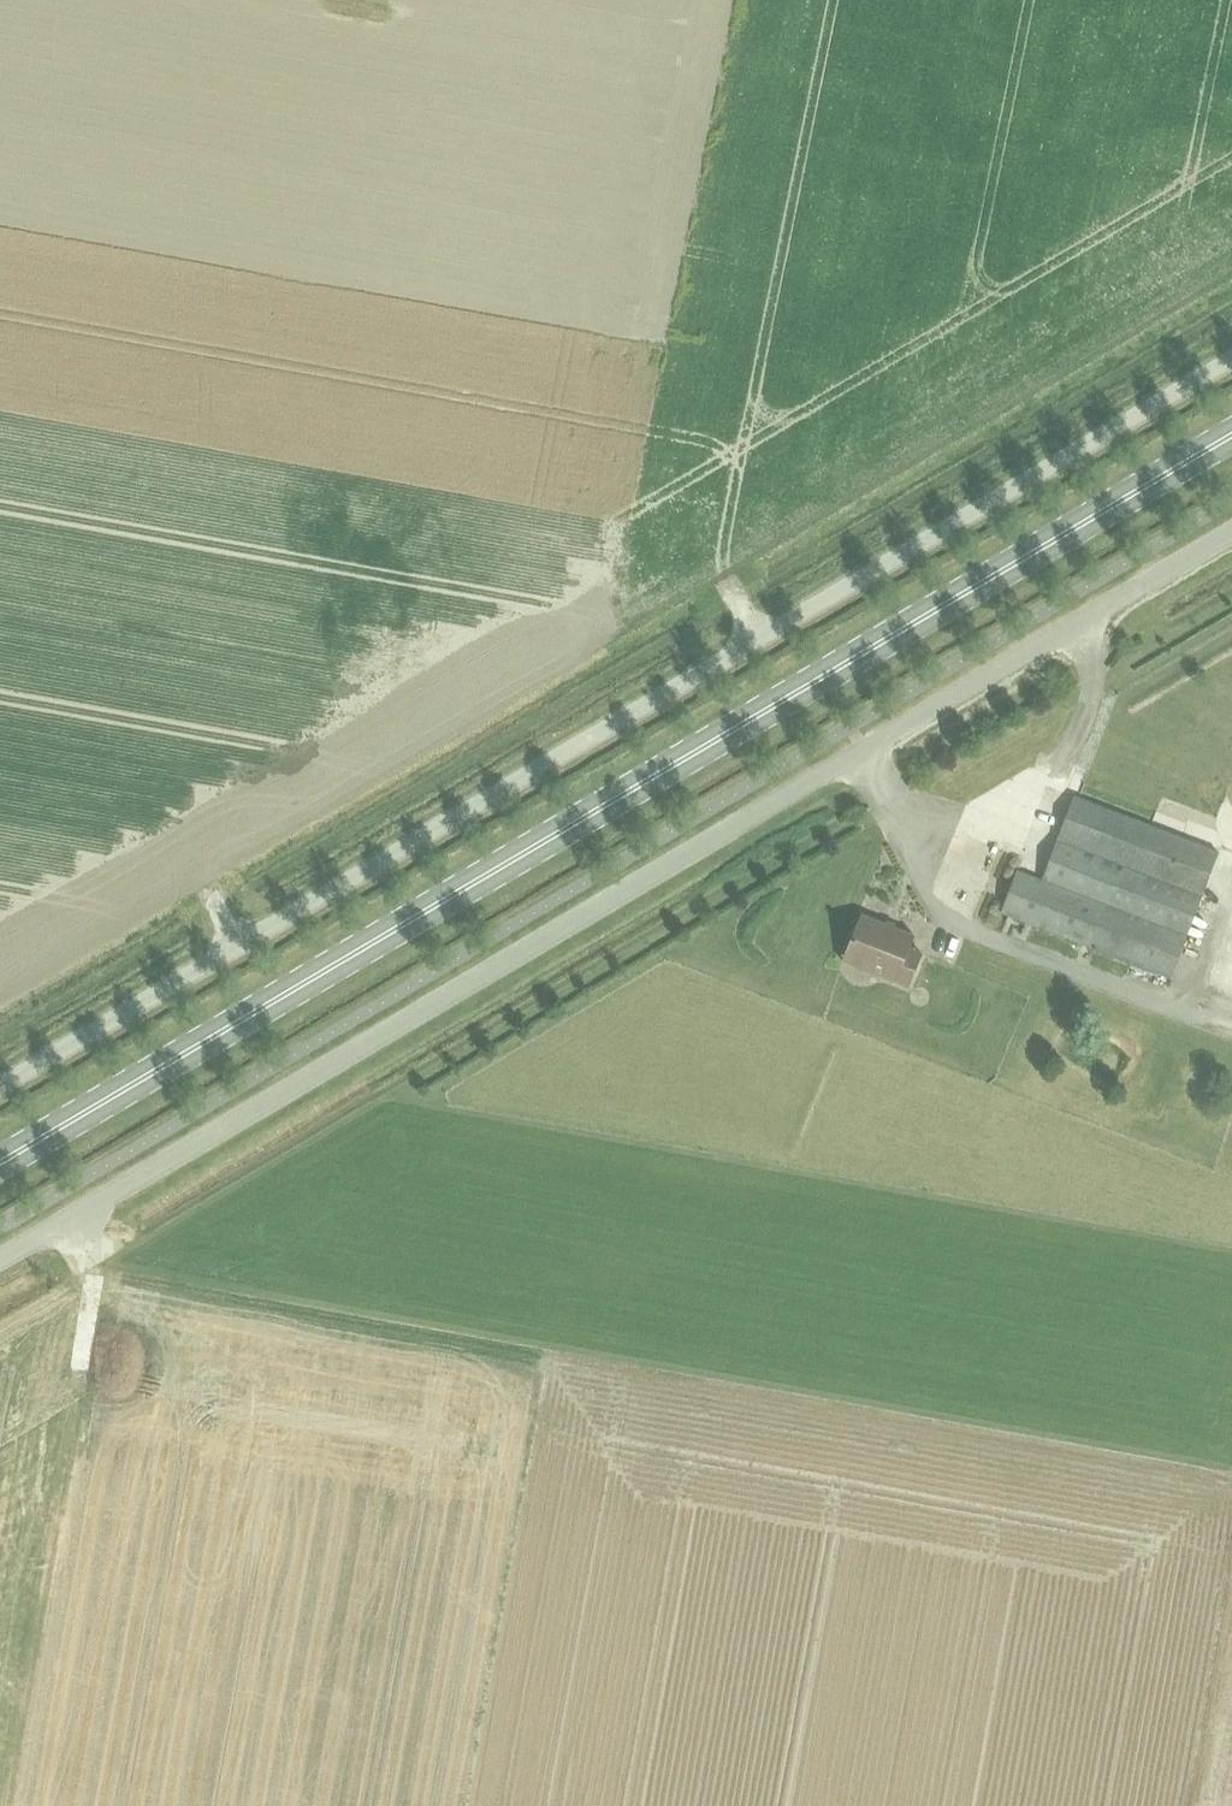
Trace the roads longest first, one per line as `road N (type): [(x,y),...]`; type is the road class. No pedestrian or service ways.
road 1 (unclassified): [(1231,527),(0,1259)]
road 2 (unclassified): [(0,1081),(1231,352)]
road 3 (primary): [(0,1162),(1231,436)]

